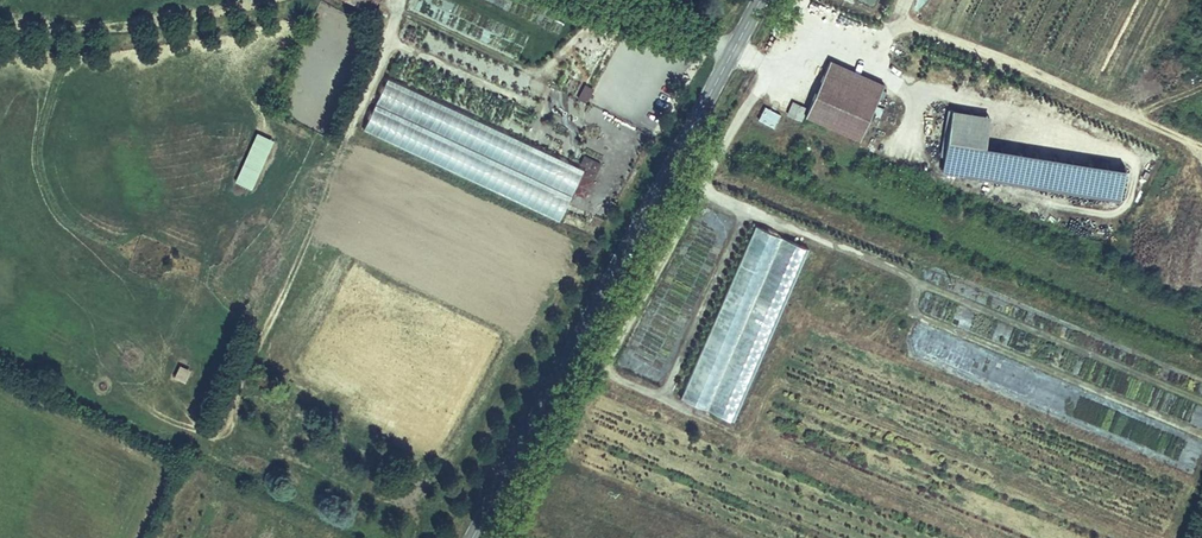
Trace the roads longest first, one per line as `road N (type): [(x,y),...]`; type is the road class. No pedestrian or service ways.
road 1 (secondary): [(472,537),(760,0)]

